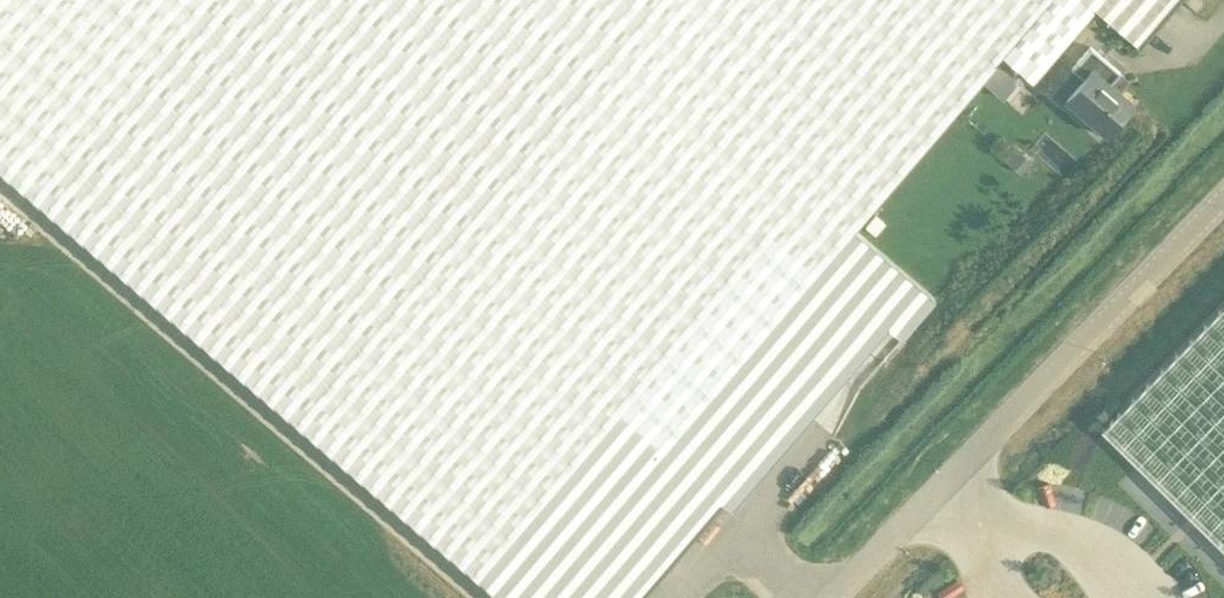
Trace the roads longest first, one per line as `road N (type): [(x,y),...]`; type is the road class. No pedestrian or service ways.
road 1 (unclassified): [(842,597),(1223,208)]

